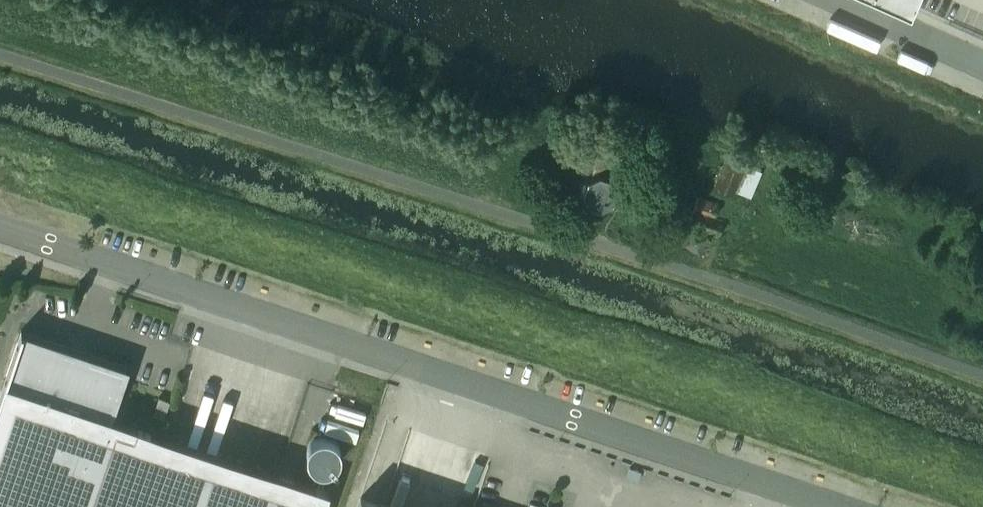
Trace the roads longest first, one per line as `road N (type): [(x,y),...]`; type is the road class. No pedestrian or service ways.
road 1 (unclassified): [(0,228),(836,506)]
road 2 (unclassified): [(702,276),(0,54)]
road 3 (unclassified): [(839,0),(982,65)]

